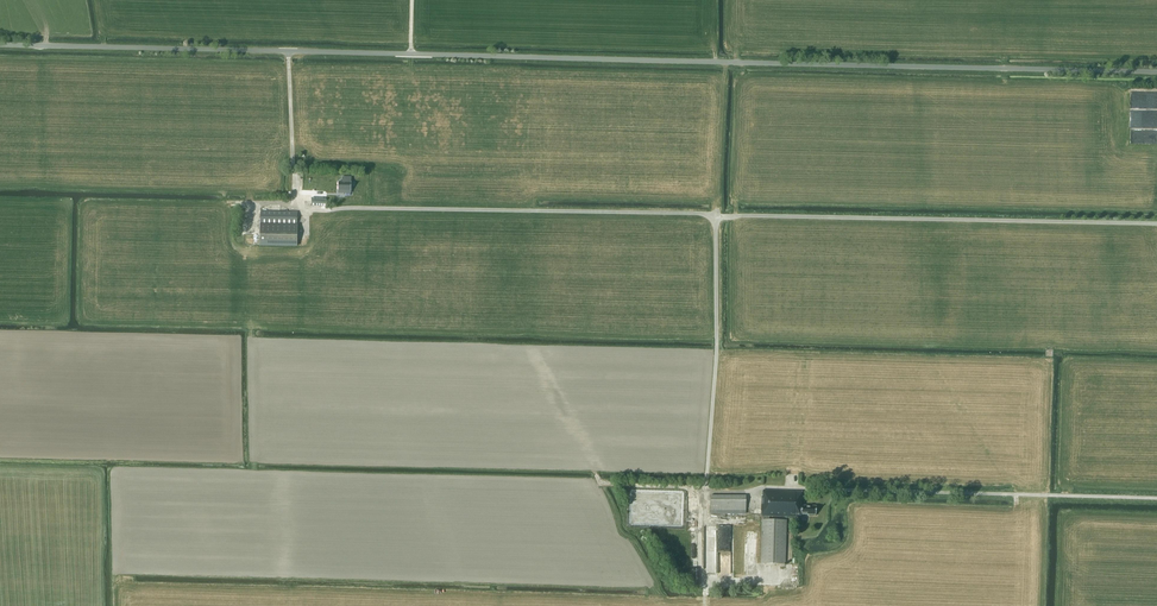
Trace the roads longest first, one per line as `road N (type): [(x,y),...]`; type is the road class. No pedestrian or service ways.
road 1 (unclassified): [(1156,72),(0,45)]
road 2 (track): [(1156,224),(304,210),(297,202)]
road 3 (track): [(716,217),(717,347),(700,524),(704,605)]
road 4 (track): [(596,475),(602,483),(704,493),(808,488)]

